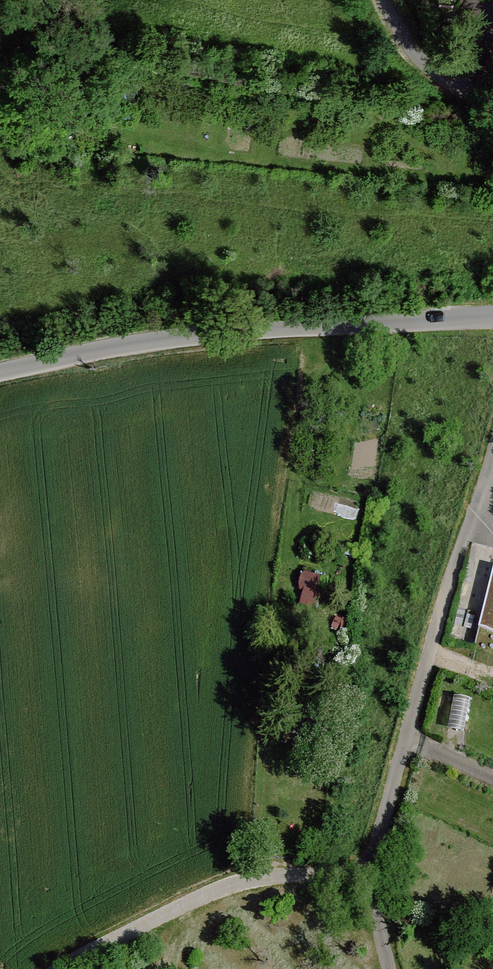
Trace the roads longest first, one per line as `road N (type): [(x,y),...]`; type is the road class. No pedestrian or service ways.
road 1 (unclassified): [(0,373),(206,335),(492,317)]
road 2 (track): [(371,875),(467,539)]
road 3 (track): [(371,875),(240,883),(63,968)]
road 4 (track): [(186,156),(492,177)]
road 5 (unclassified): [(492,106),(416,53),(386,0)]

